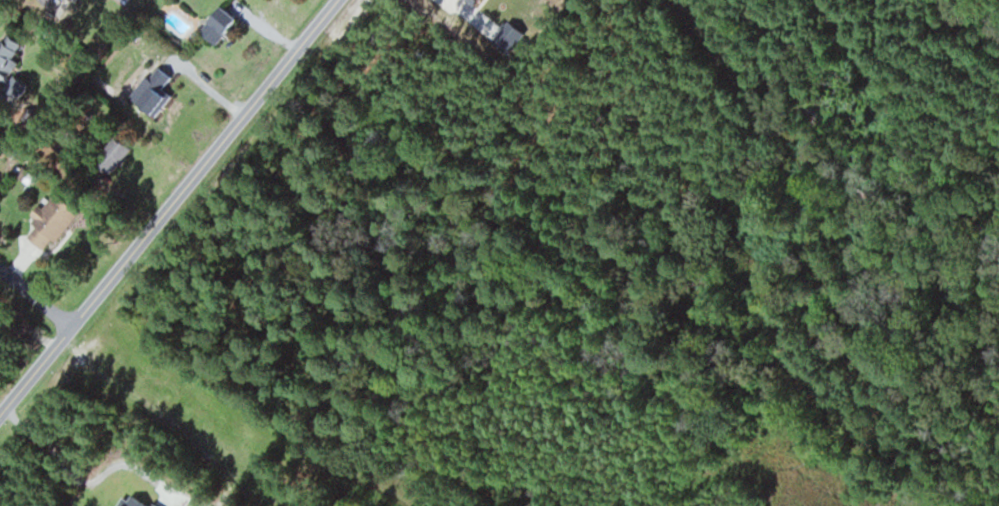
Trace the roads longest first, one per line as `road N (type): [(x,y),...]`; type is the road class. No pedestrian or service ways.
road 1 (residential): [(0,418),(340,0)]

